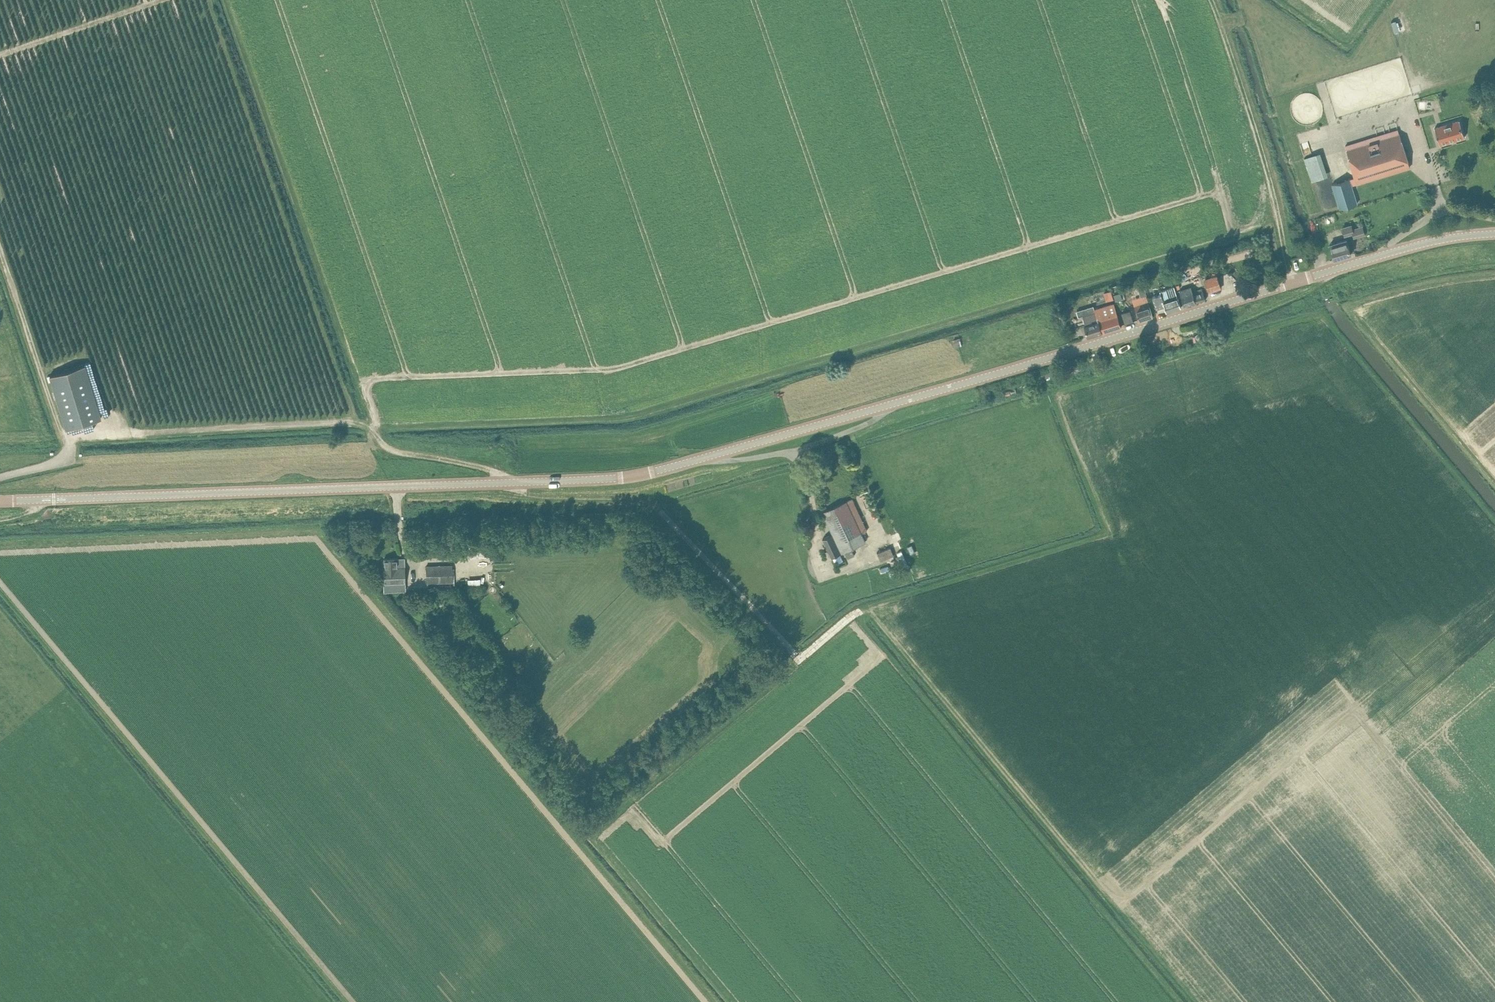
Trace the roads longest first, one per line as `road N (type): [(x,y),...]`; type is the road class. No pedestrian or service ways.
road 1 (secondary): [(0,501),(615,479),(1438,238),(1494,235)]
road 2 (track): [(1212,0),(1296,282)]
road 3 (track): [(0,254),(66,451),(0,479)]

